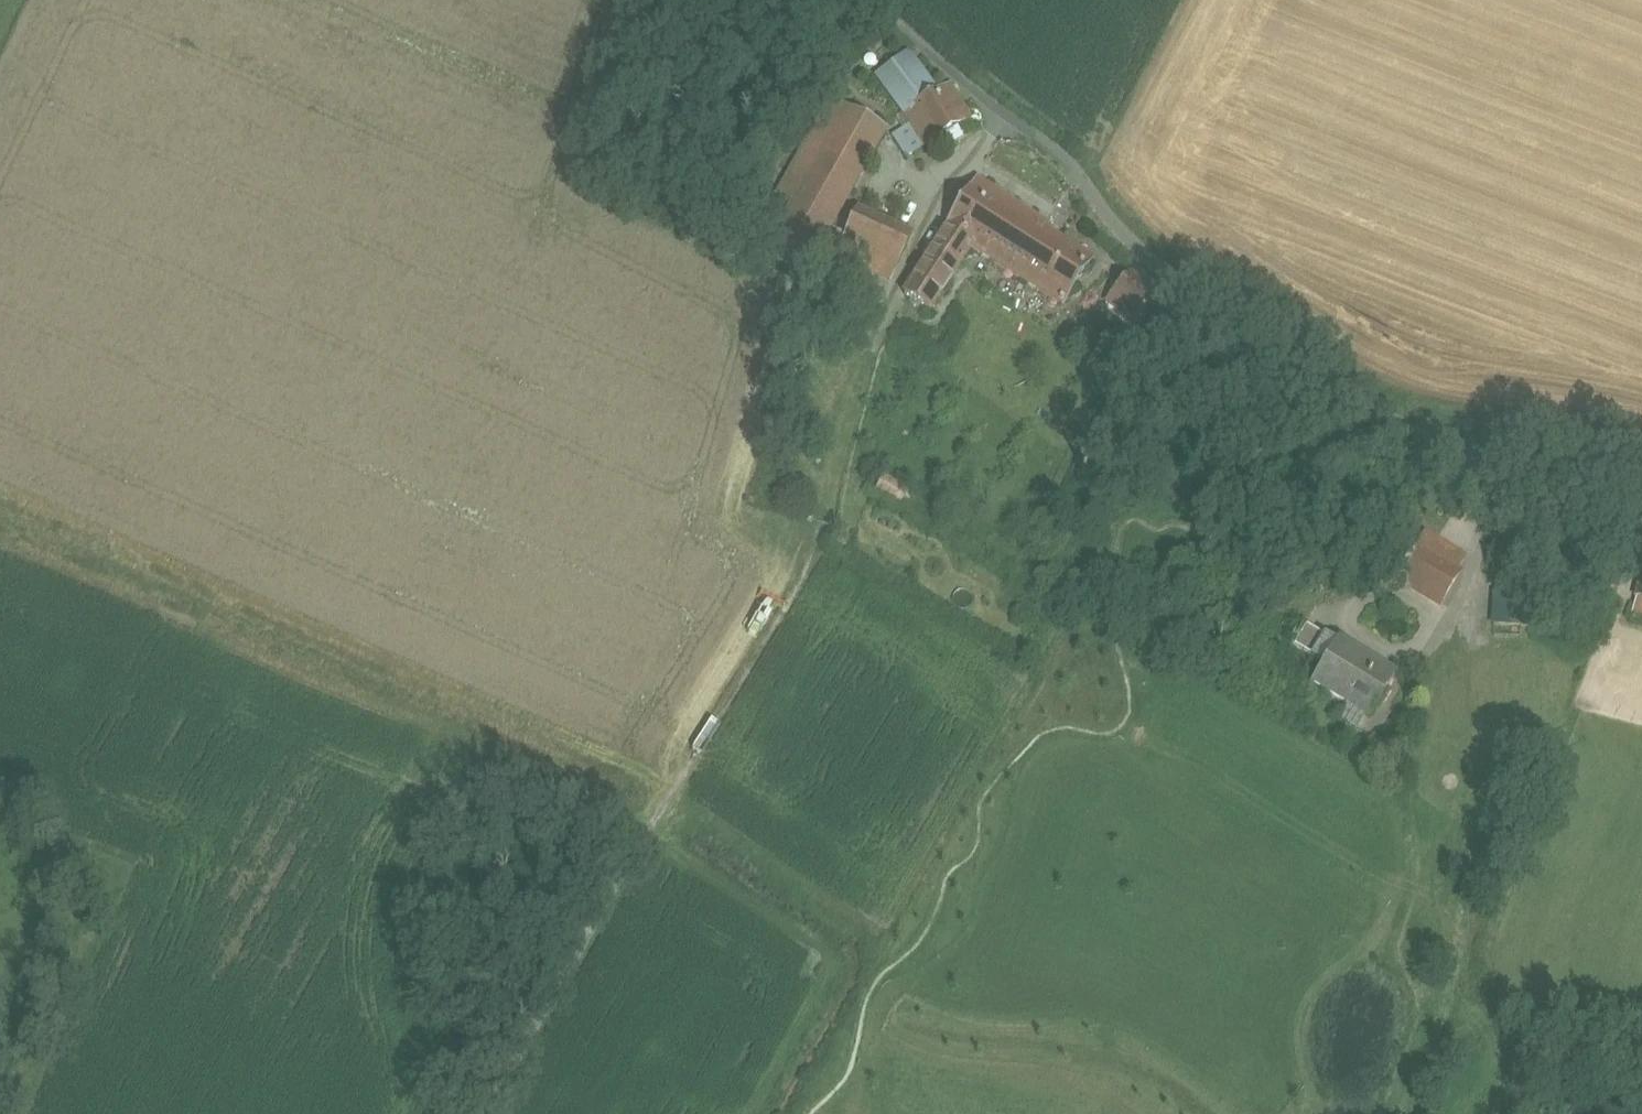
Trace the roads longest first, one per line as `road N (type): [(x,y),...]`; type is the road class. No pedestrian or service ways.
road 1 (unclassified): [(863,0),(1059,151),(1115,226),(1171,277),(1325,393),(1447,452),(1564,455),(1641,472)]

